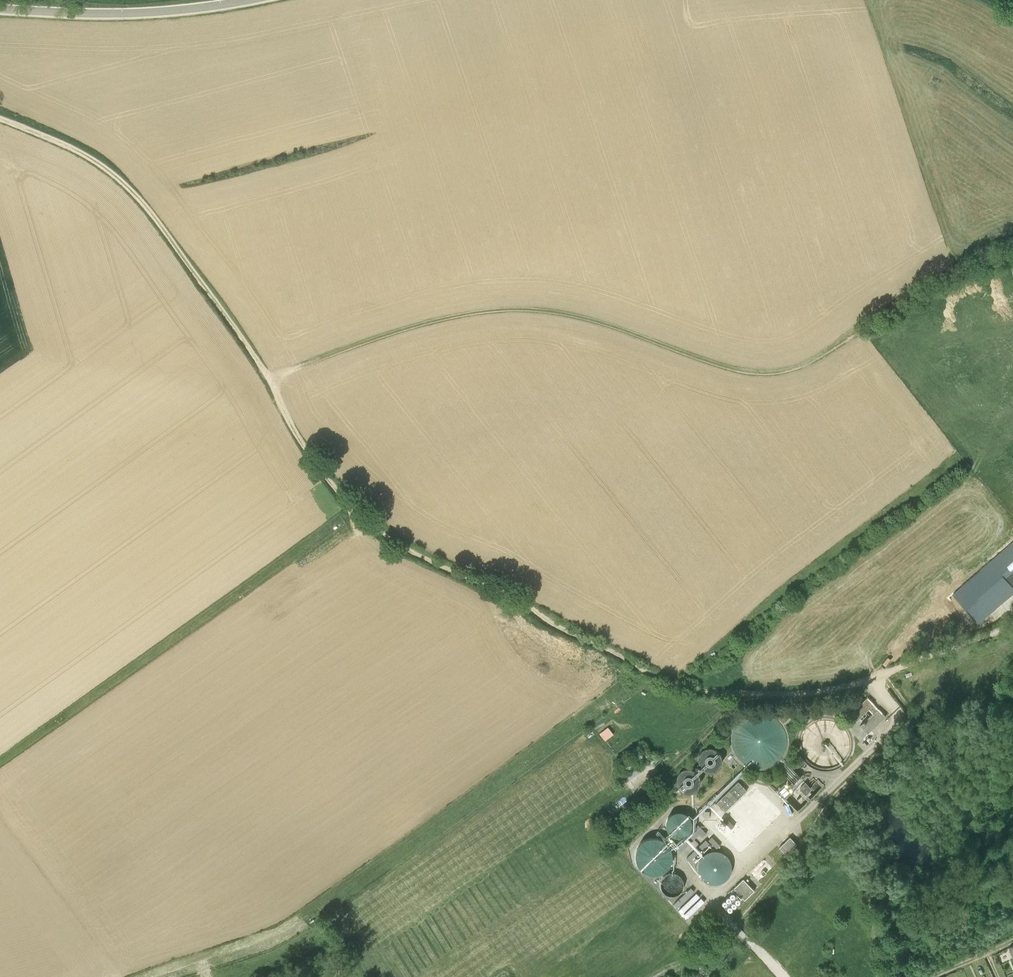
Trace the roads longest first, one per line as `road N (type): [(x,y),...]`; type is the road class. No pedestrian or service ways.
road 1 (track): [(270,381),(325,475),(397,543),(658,677),(698,691),(786,693),(875,677)]
road 2 (track): [(0,118),(109,170),(270,381)]
road 3 (unclassified): [(0,9),(136,12),(247,0)]
road 4 (unclassified): [(875,677),(1012,623)]

